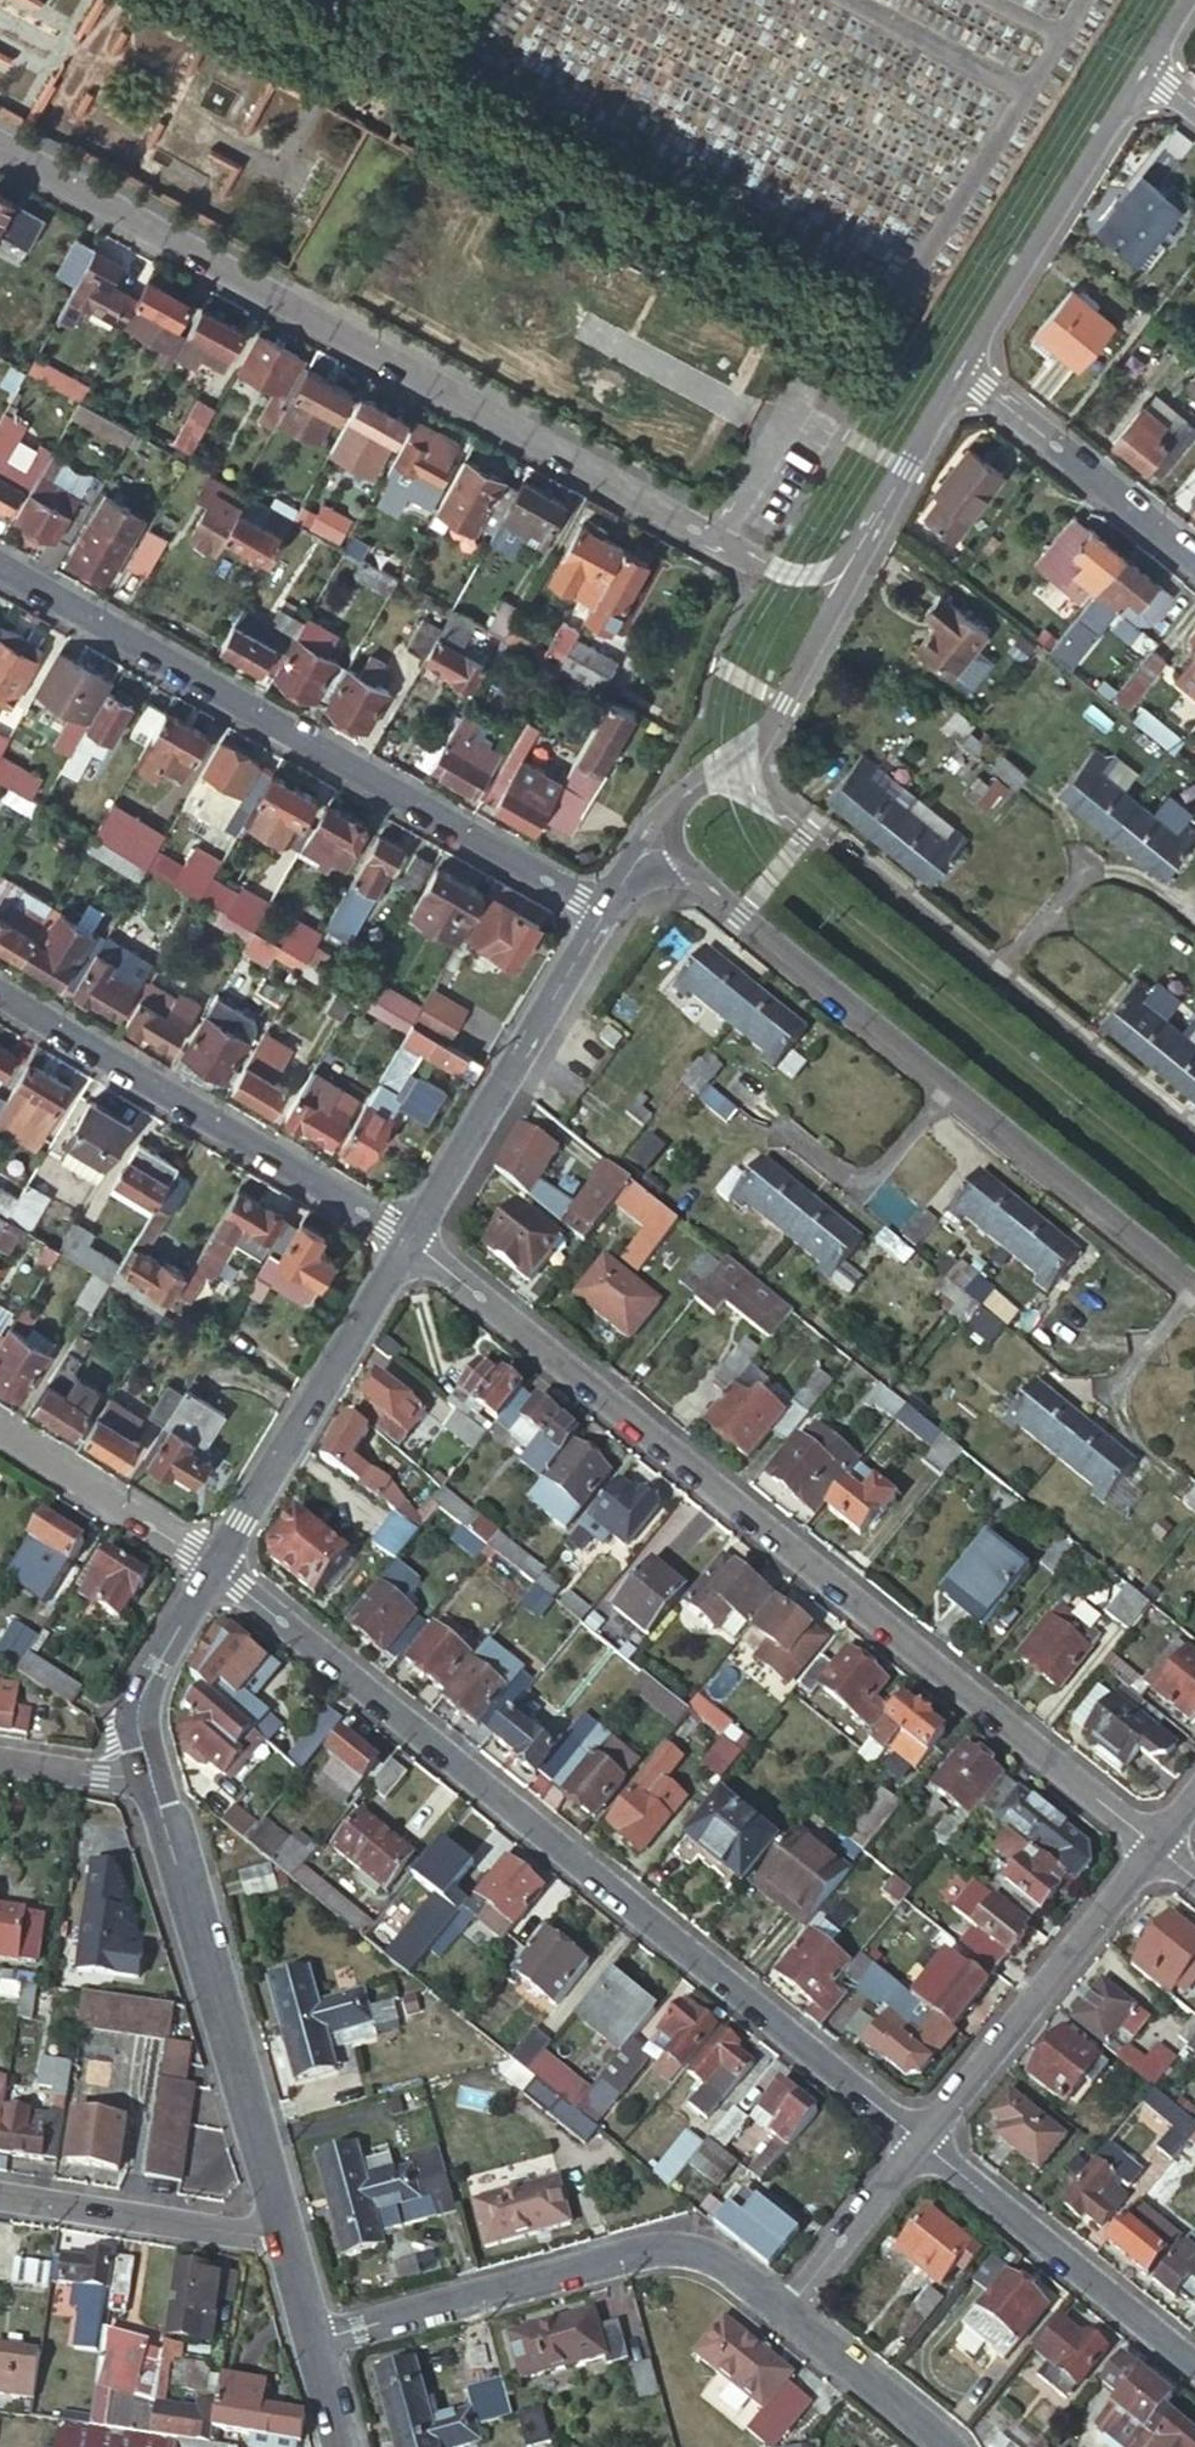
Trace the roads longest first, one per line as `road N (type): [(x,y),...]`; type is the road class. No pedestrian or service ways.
road 1 (residential): [(859,562),(824,573),(767,570),(0,145)]
road 2 (residential): [(414,1238),(1156,1843)]
road 3 (residential): [(220,1567),(915,2144)]
road 4 (residential): [(0,566),(605,913)]
road 5 (residential): [(688,862),(1194,1285)]
road 6 (residential): [(1194,1146),(731,765)]
road 7 (residential): [(319,2343),(689,2245),(780,2313)]
road 8 (residential): [(414,1238),(0,991)]
road 9 (residential): [(159,1780),(285,2238)]
road 10 (residential): [(915,2144),(1156,1843)]
road 11 (residential): [(414,1238),(220,1567)]
road 12 (residential): [(605,913),(414,1238)]
road 13 (residential): [(915,2144),(1194,2369)]
road 14 (residential): [(1148,66),(966,372)]
road 15 (residential): [(1194,558),(966,372)]
road 16 (residential): [(0,2197),(285,2238)]
road 17 (residential): [(0,1431),(220,1567)]
road 18 (residential): [(859,562),(782,715),(731,765)]
road 19 (residential): [(220,1567),(144,1691),(140,1727),(159,1780)]
road 20 (residential): [(966,372),(859,562)]
road 21 (residential): [(780,2313),(915,2144)]
road 22 (residential): [(780,2313),(939,2446)]
road 23 (residential): [(0,1759),(159,1780)]

